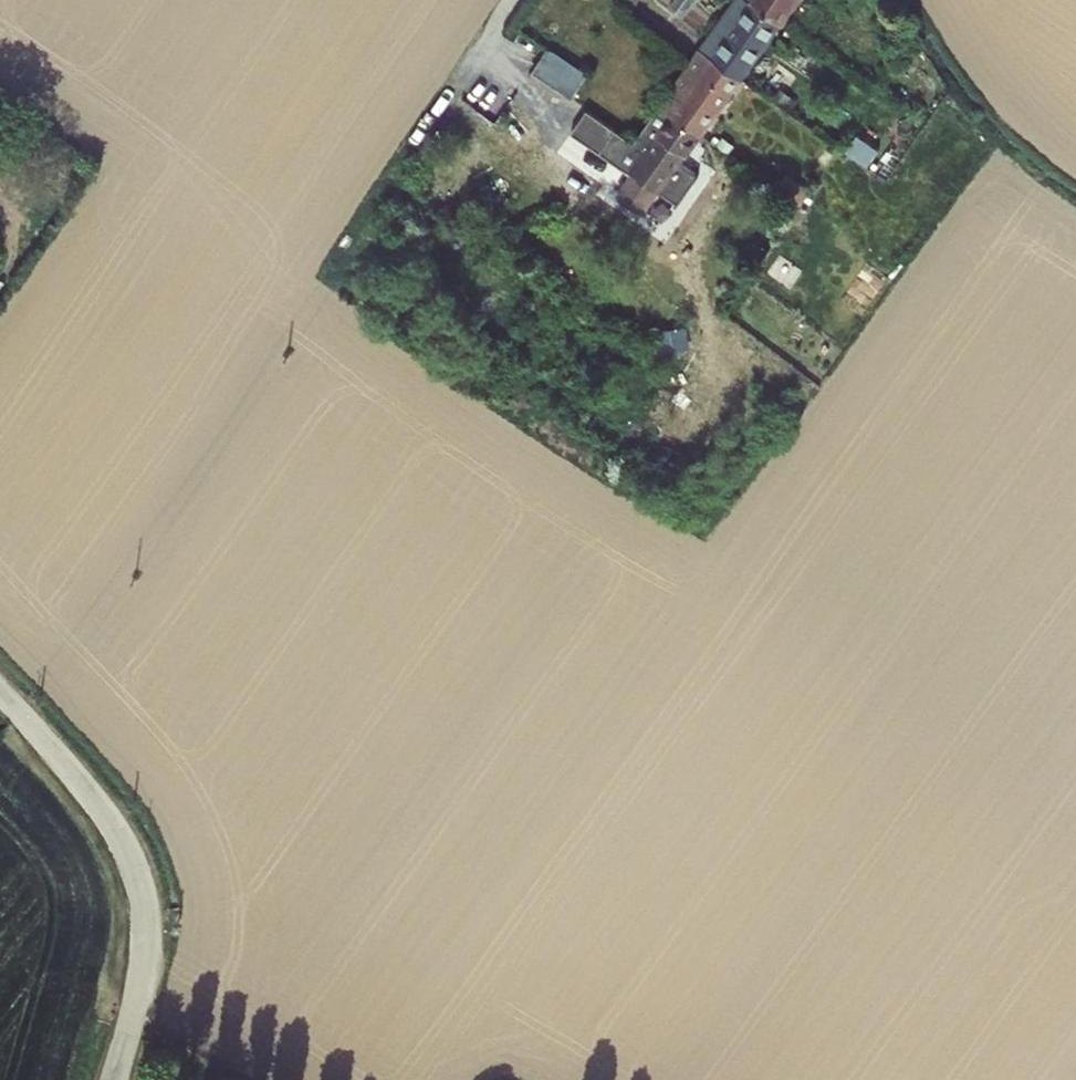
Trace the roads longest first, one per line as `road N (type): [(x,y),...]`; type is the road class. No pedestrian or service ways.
road 1 (unclassified): [(0,692),(100,808),(140,885),(142,967),(113,1079)]

